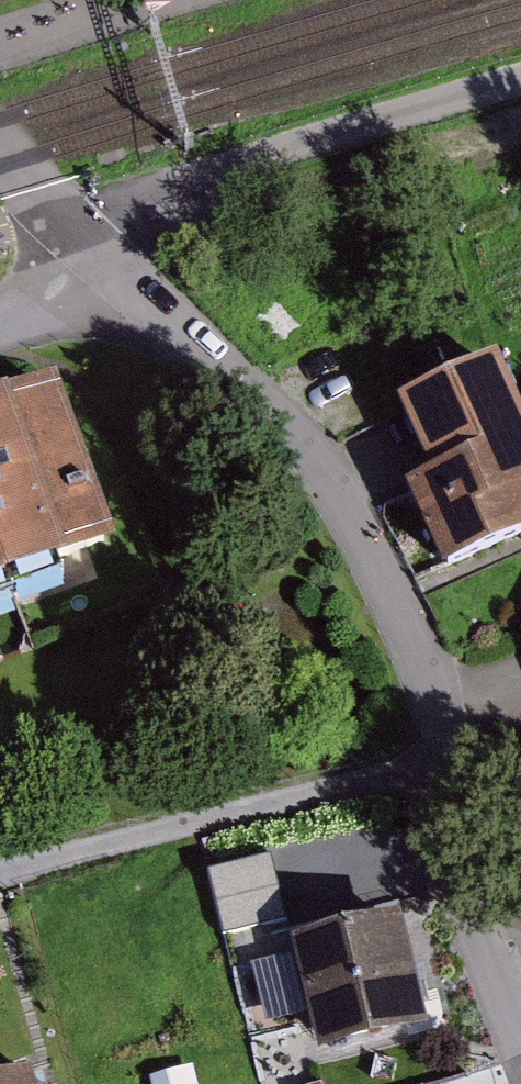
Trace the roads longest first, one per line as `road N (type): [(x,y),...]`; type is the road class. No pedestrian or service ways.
road 1 (residential): [(434,696),(361,526),(312,456),(258,394),(98,251)]
road 2 (residential): [(520,1049),(480,941),(434,696)]
road 3 (residential): [(98,251),(0,152)]
road 4 (residential): [(0,323),(98,251)]

